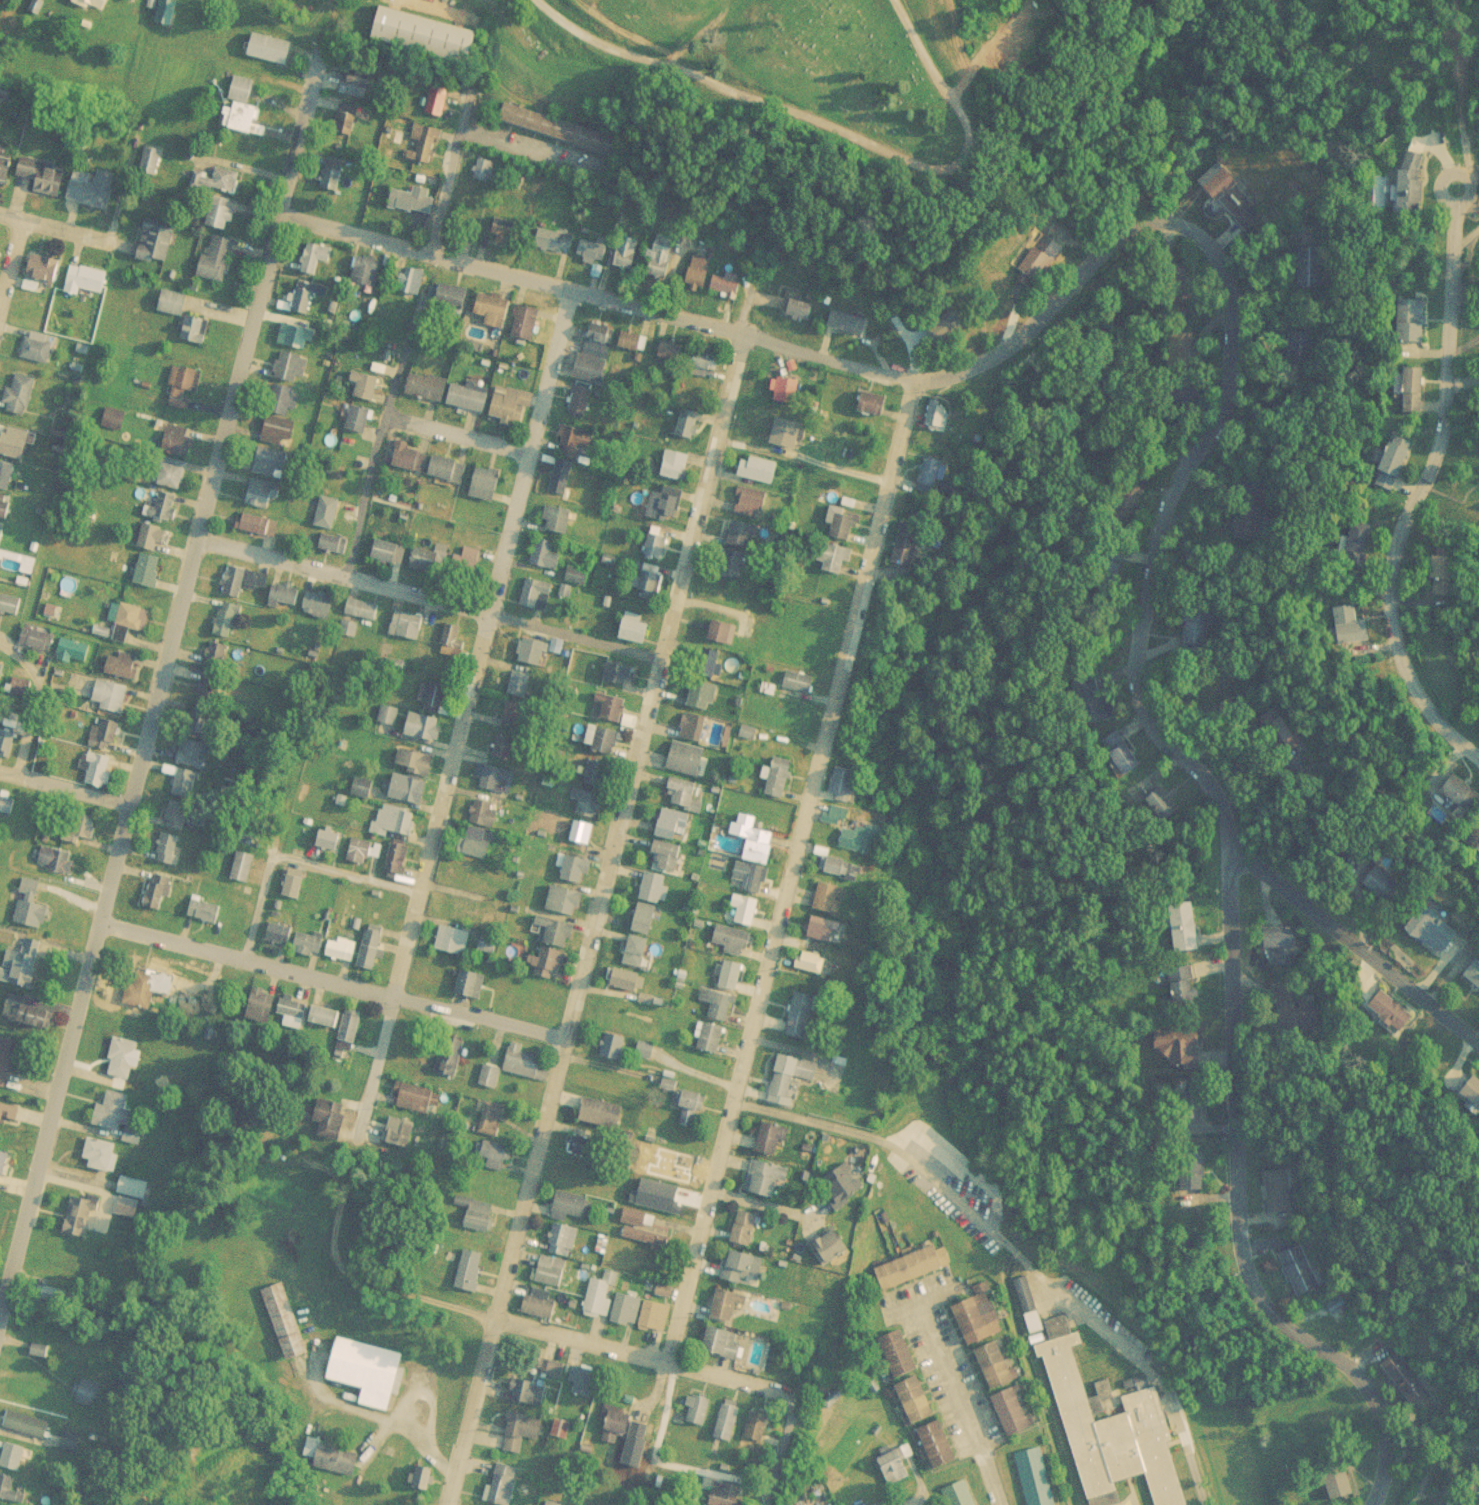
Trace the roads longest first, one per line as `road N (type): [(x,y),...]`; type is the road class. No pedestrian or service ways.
road 1 (residential): [(1369,1504),(1384,1443),(1368,1393),(1257,1290),(1240,1237),(1232,847),(1217,799),(1147,718),(1137,685),(1138,630),(1164,505),(1219,422),(1234,378),(1241,326),(1228,268),(1177,223),(1134,228),(1020,340),(954,377),(917,377)]
road 2 (residential): [(446,1504),(742,332)]
road 3 (residential): [(674,1362),(917,377)]
road 4 (residential): [(355,1138),(573,288)]
road 5 (residential): [(131,803),(323,50)]
road 6 (residential): [(736,1102),(886,1138),(913,1152),(1164,1374),(1213,1504)]
road 7 (residential): [(282,212),(917,377)]
road 8 (residential): [(1453,203),(1439,435),(1403,517),(1390,574),(1393,630),(1407,676),(1453,742),(1478,761)]
road 9 (residential): [(0,1329),(131,803)]
road 10 (residential): [(348,576),(475,87)]
road 11 (residential): [(200,539),(662,660)]
road 12 (residential): [(104,919),(566,1038)]
road 13 (residential): [(494,1316),(794,1391),(767,1504)]
road 14 (residential): [(1232,847),(1478,1040)]
road 15 (residential): [(418,894),(275,855),(241,956)]
road 16 (residential): [(1003,1504),(919,1295)]
road 17 (residential): [(15,776),(42,678),(0,639)]
road 18 (residential): [(390,420),(531,451)]
road 19 (residential): [(0,213),(132,250)]
road 20 (residential): [(0,772),(131,803)]

